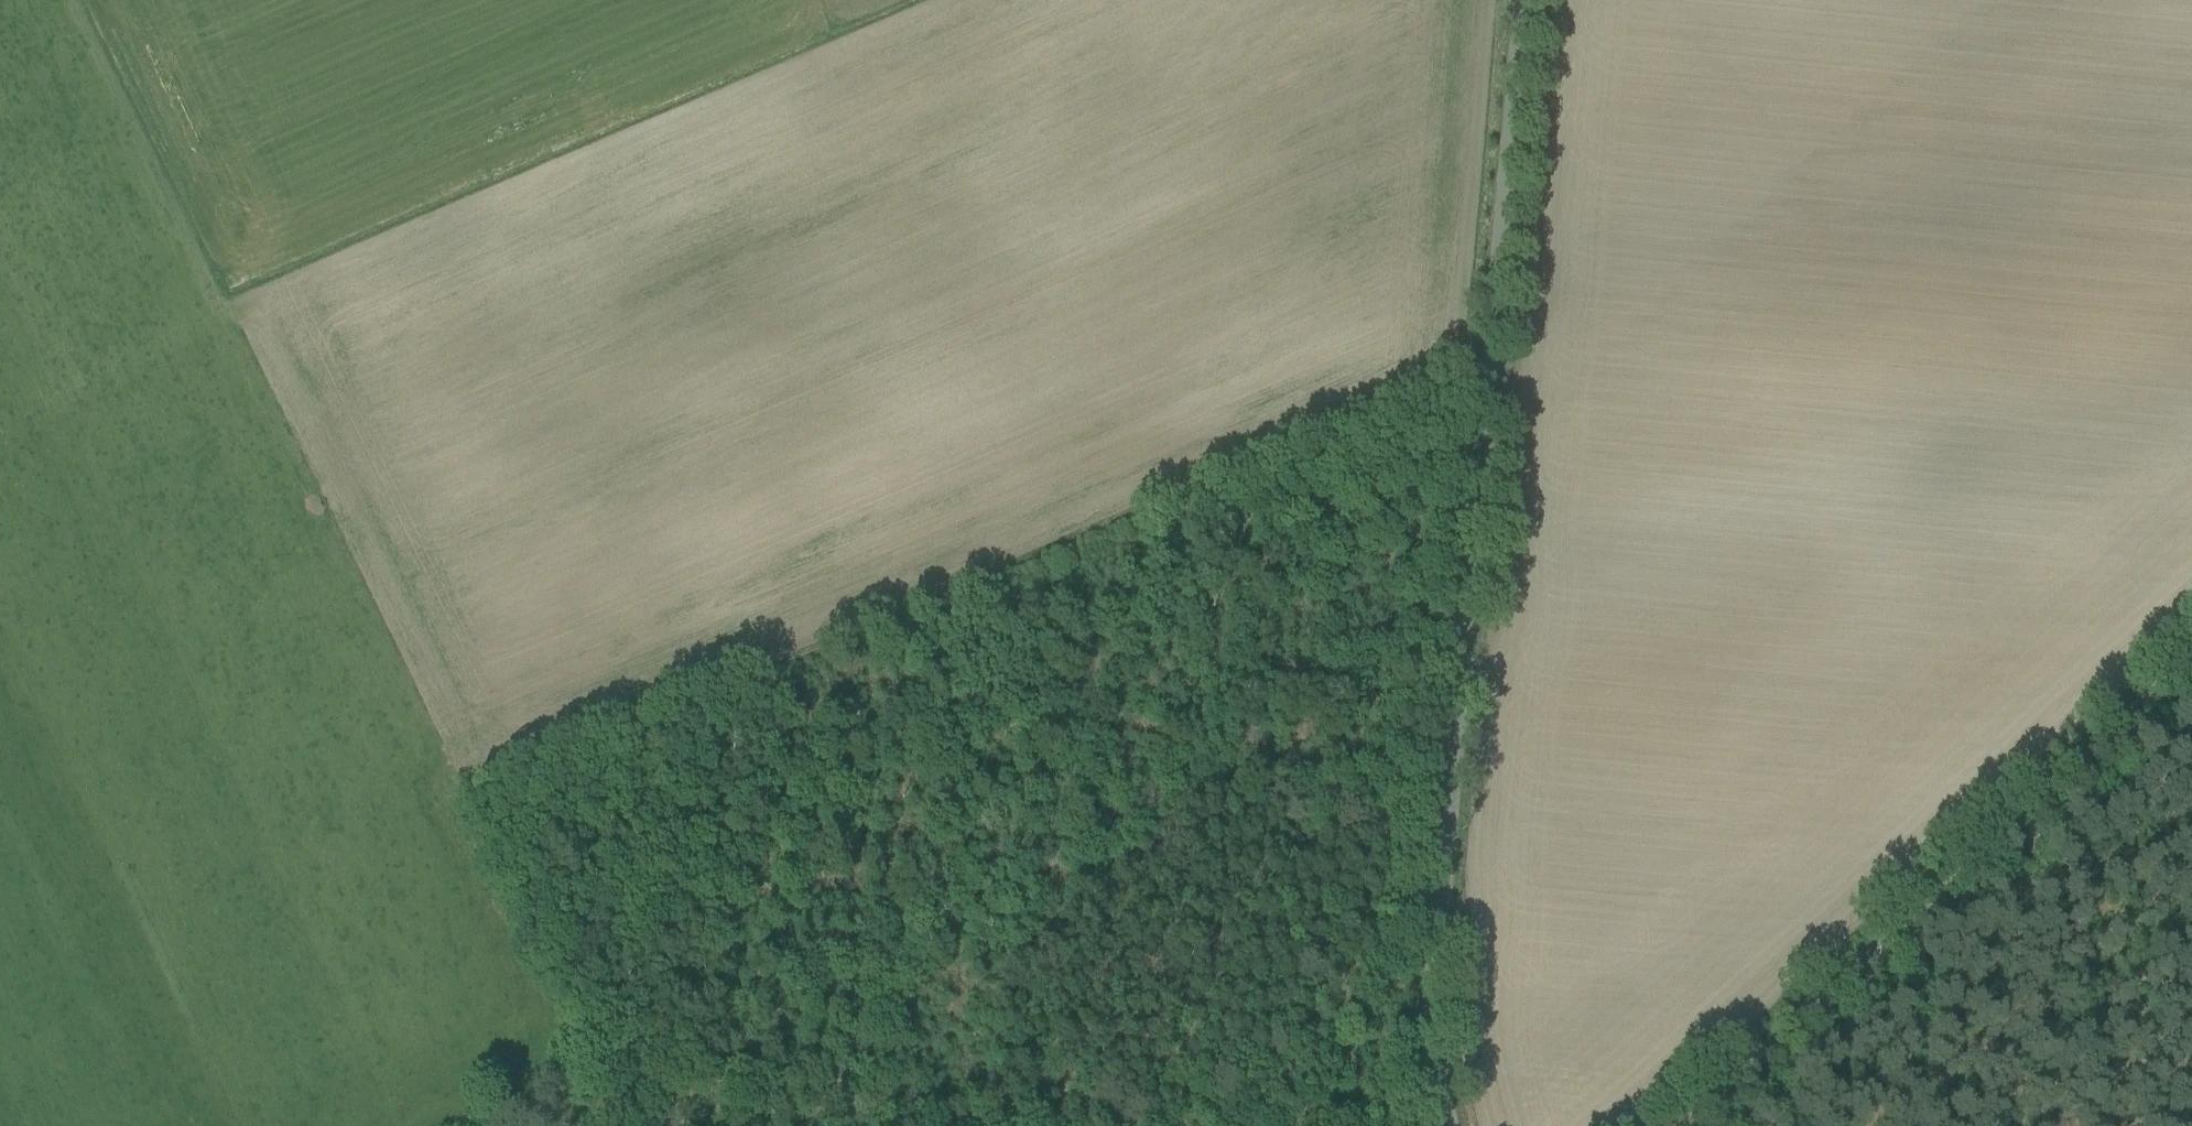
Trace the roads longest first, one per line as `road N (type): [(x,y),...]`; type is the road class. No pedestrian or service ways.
road 1 (unclassified): [(1457,1125),(1443,1089),(1437,986),(1525,0)]
road 2 (track): [(2191,652),(1688,1125)]

